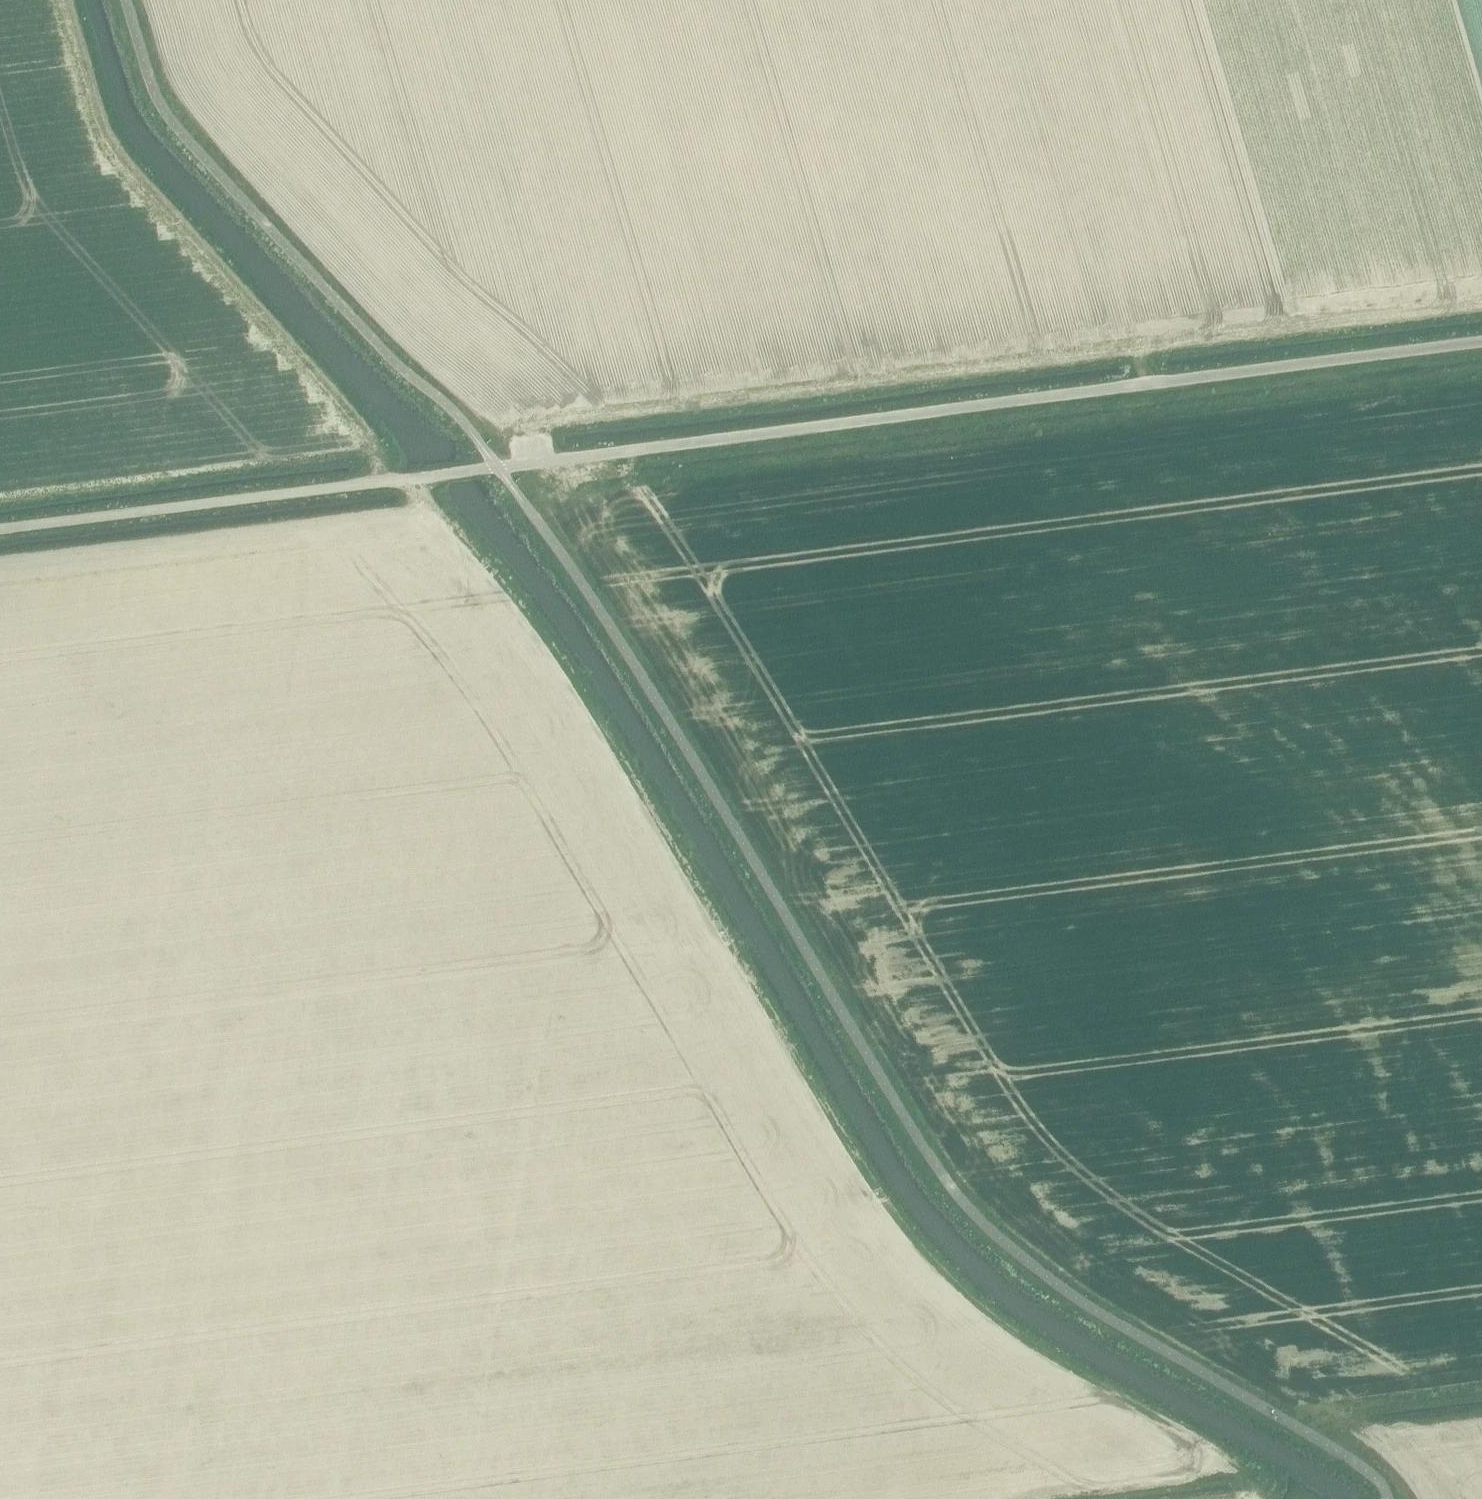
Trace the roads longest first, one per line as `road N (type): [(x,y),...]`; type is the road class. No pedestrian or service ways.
road 1 (track): [(0,529),(1481,341)]

